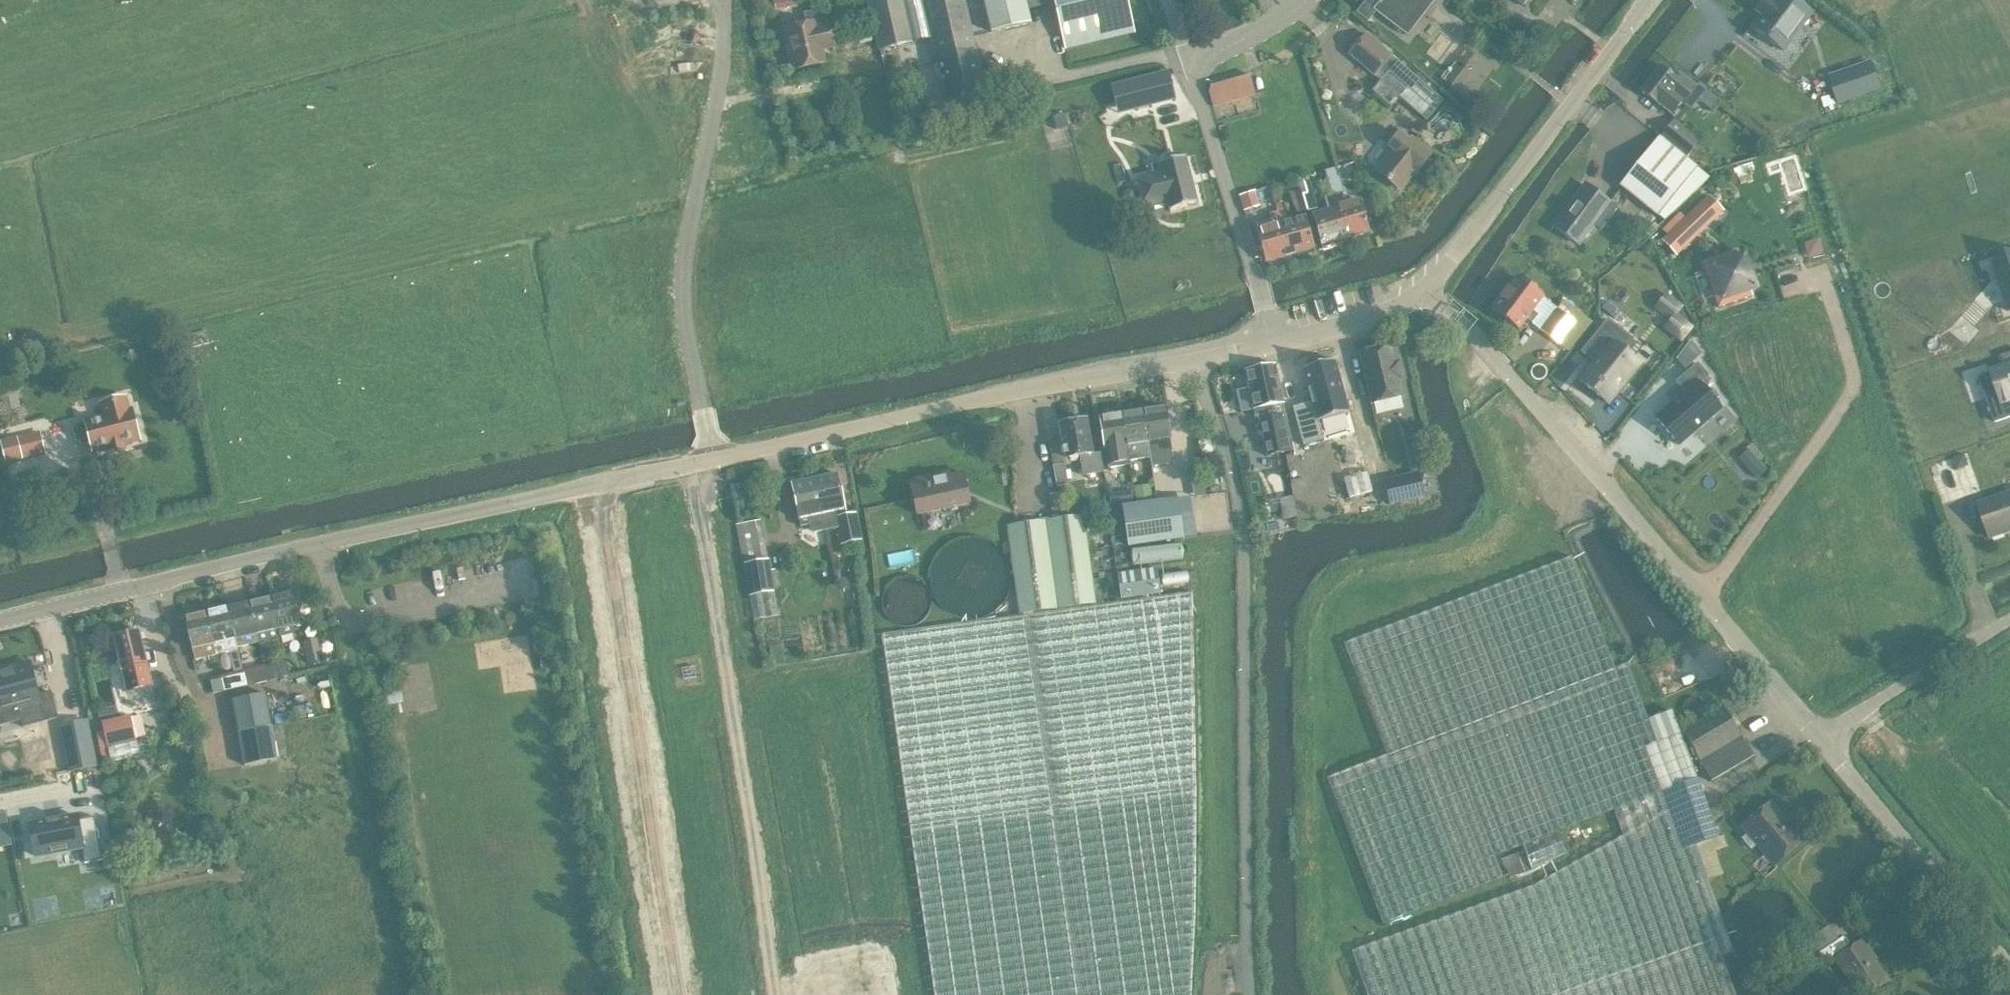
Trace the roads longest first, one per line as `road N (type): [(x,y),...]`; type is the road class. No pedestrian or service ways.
road 1 (tertiary): [(590,489),(995,395),(1195,360)]
road 2 (unclassified): [(1249,958),(1244,529),(1234,473),(1195,360)]
road 3 (tertiary): [(0,620),(590,489)]
road 4 (unclassified): [(1819,738),(1480,340),(1422,291)]
road 5 (residential): [(590,489),(681,994)]
road 6 (unclassified): [(1275,342),(1192,66),(1302,0)]
road 7 (tertiary): [(1422,291),(1650,0)]
road 8 (unclassified): [(2009,970),(1819,738)]
road 9 (unclassified): [(1819,738),(2009,620)]
road 10 (tertiary): [(1275,342),(1358,322),(1422,291)]

